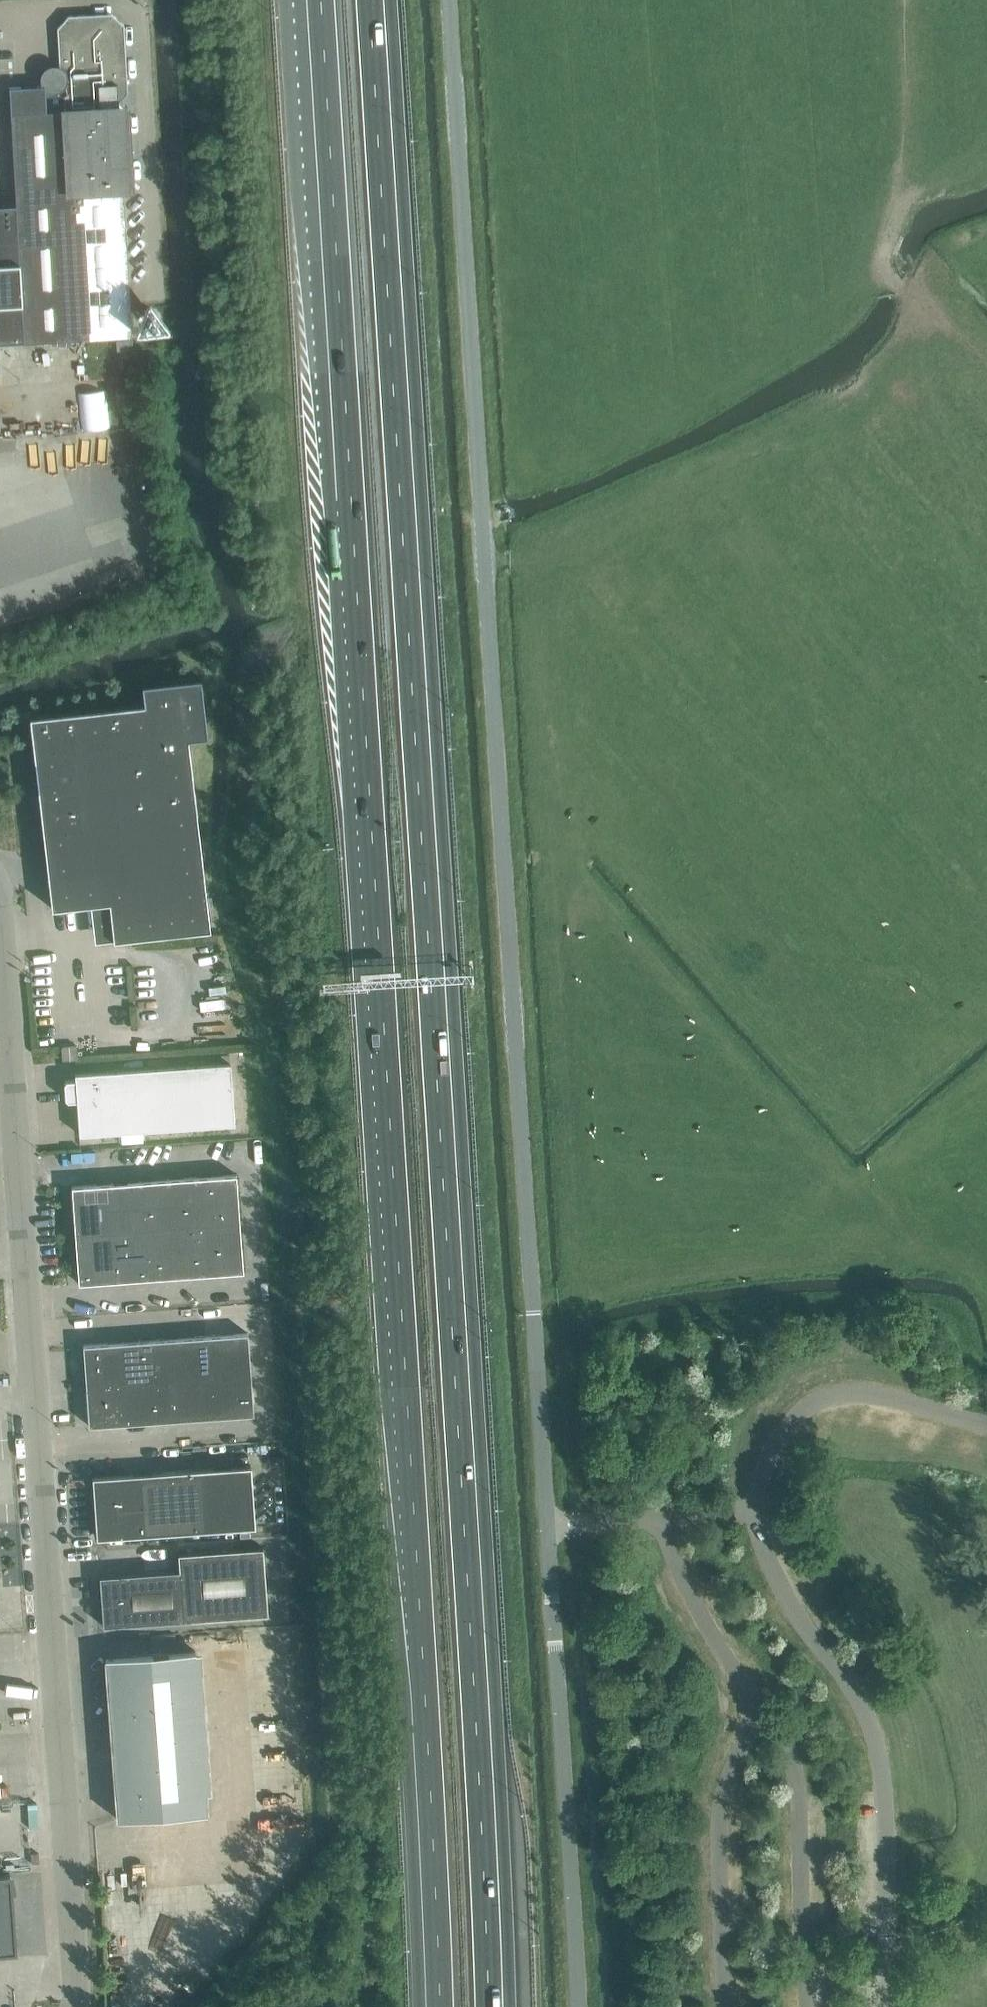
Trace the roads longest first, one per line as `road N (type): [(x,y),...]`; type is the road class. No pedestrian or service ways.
road 1 (motorway): [(313,0),(388,1097),(433,2006)]
road 2 (motorway): [(489,2006),(371,0)]
road 3 (unclassified): [(544,1524),(449,0)]
road 4 (track): [(913,184),(873,263),(920,305),(881,385),(529,557),(536,682)]
road 5 (residential): [(20,1174),(242,1158),(250,1171),(258,1277),(246,1286),(29,1301)]
road 6 (residential): [(38,1440),(268,1423),(258,1316),(31,1335)]
road 7 (unclassified): [(576,2006),(544,1524)]
road 8 (unclassified): [(38,1440),(65,1844)]
road 9 (residential): [(65,1844),(232,1830),(243,1821),(233,1650)]
road 10 (unclassified): [(0,907),(20,1174)]
road 11 (unclassified): [(65,1844),(78,2001)]
road 12 (track): [(986,160),(913,184),(906,108)]
road 13 (unclassified): [(20,1174),(29,1301)]
road 14 (unclassified): [(544,1524),(666,1516)]

